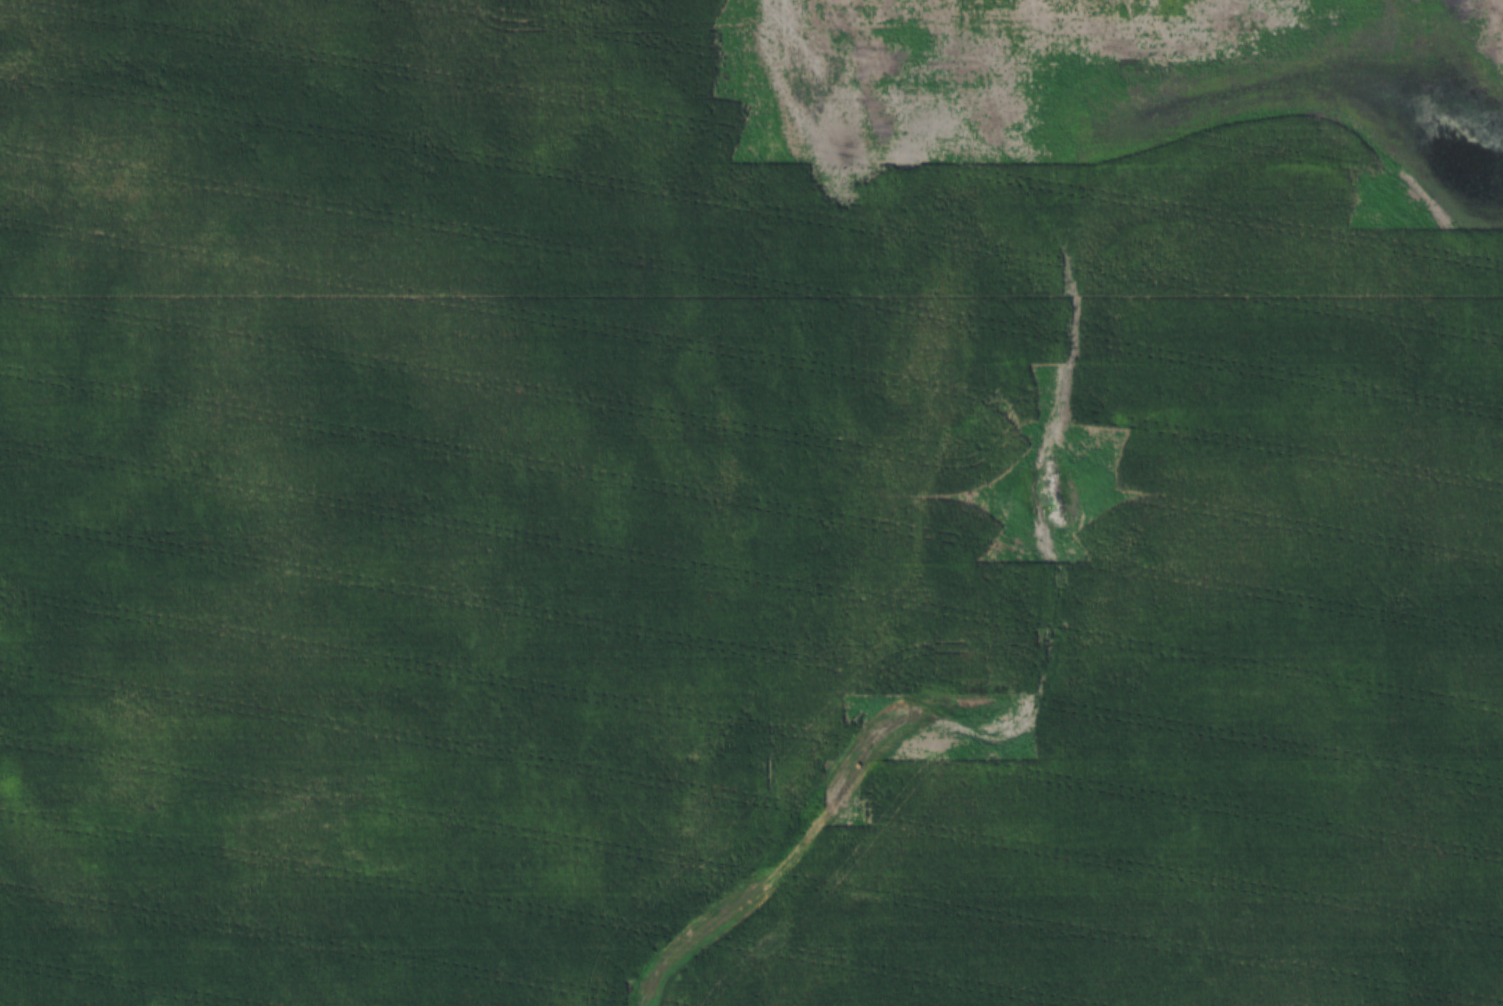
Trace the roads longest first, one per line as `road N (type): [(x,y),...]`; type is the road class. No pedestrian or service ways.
road 1 (track): [(1418,0),(1416,1005)]

